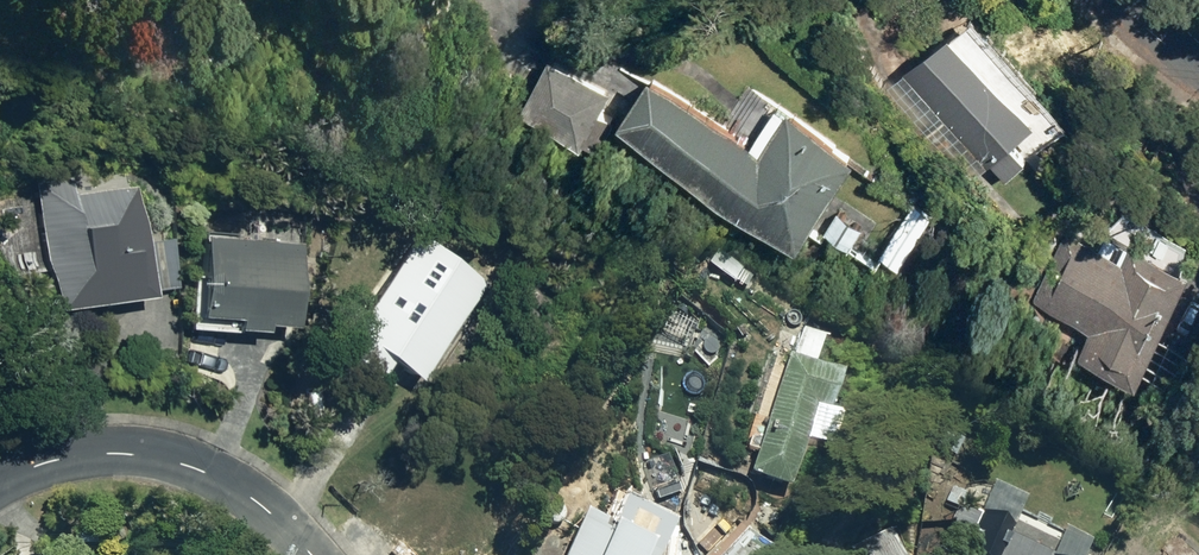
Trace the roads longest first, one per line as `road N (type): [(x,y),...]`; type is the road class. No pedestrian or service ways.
road 1 (residential): [(0,484),(50,461),(118,454),(194,465),(270,505),(317,554)]

